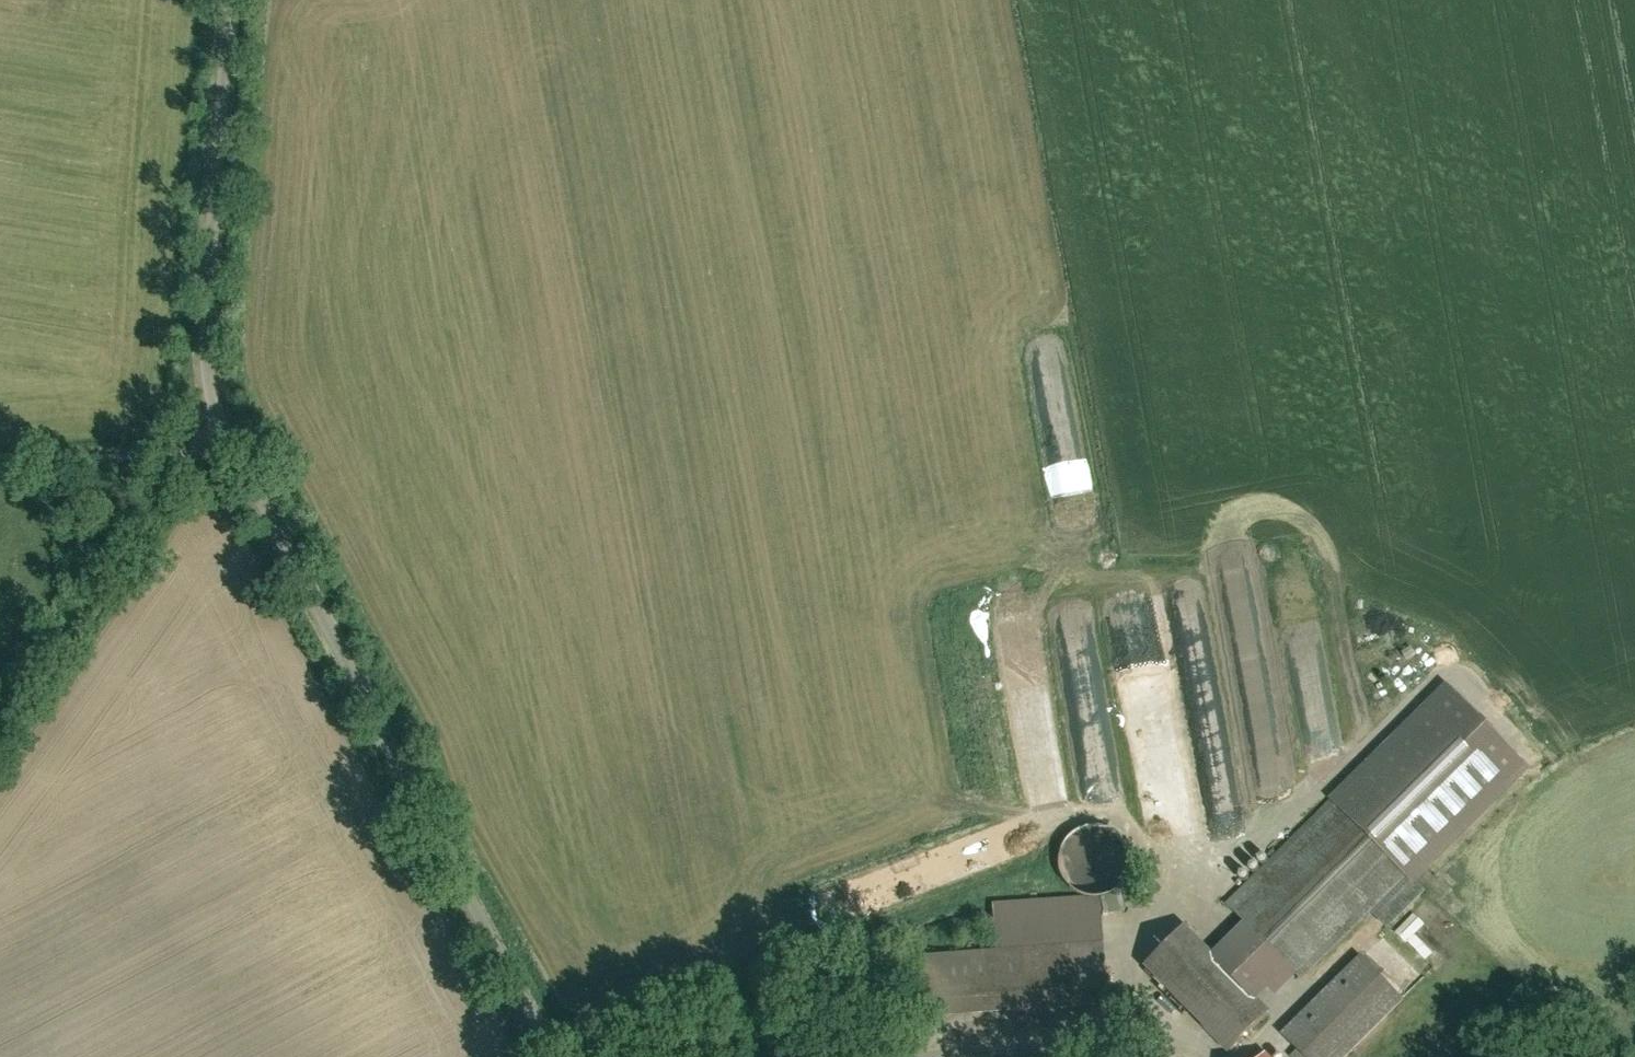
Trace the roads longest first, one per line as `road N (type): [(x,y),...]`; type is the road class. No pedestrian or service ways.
road 1 (unclassified): [(550,1056),(528,1001),(206,419),(203,333),(245,0)]

